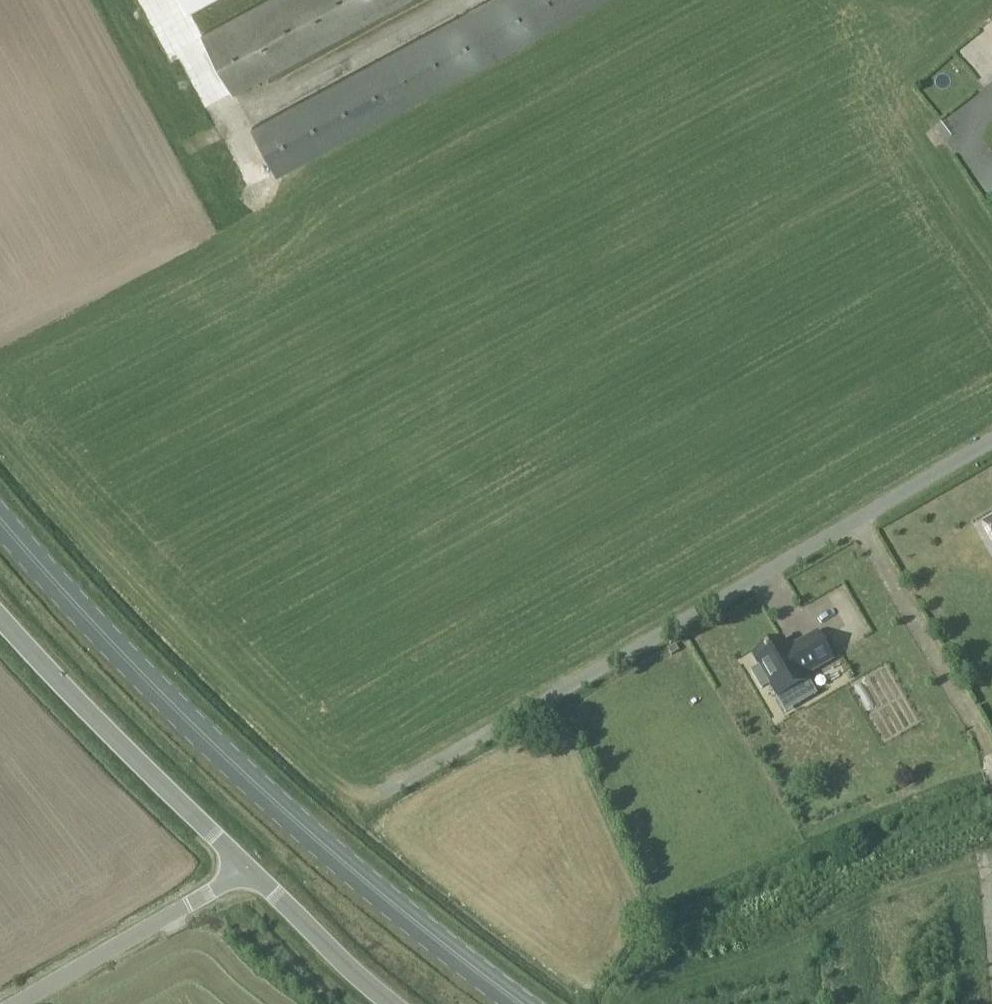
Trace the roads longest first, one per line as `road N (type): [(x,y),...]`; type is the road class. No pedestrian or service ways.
road 1 (primary): [(530,1003),(445,944),(203,735),(0,517)]
road 2 (unclassified): [(405,776),(991,437)]
road 3 (unclassified): [(0,621),(249,868)]
road 4 (unclassified): [(22,1003),(249,868)]
road 5 (unclassified): [(249,868),(392,1003)]

